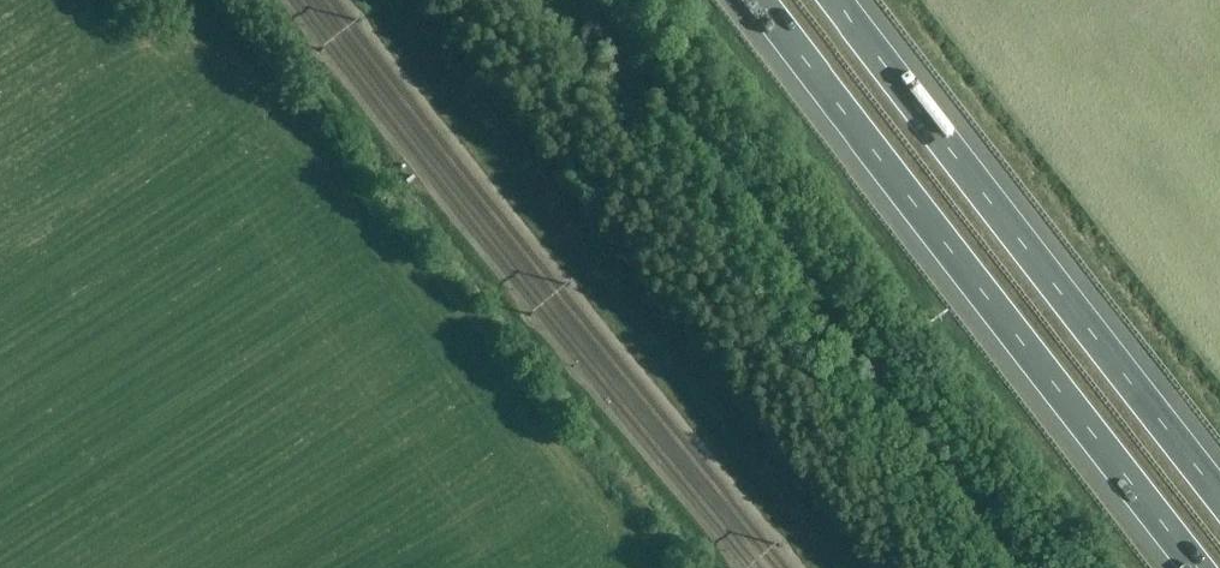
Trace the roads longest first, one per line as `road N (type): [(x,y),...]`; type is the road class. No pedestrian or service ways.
road 1 (track): [(874,567),(399,0)]
road 2 (motorway): [(755,0),(1197,567)]
road 3 (motorway): [(1219,498),(831,0)]

